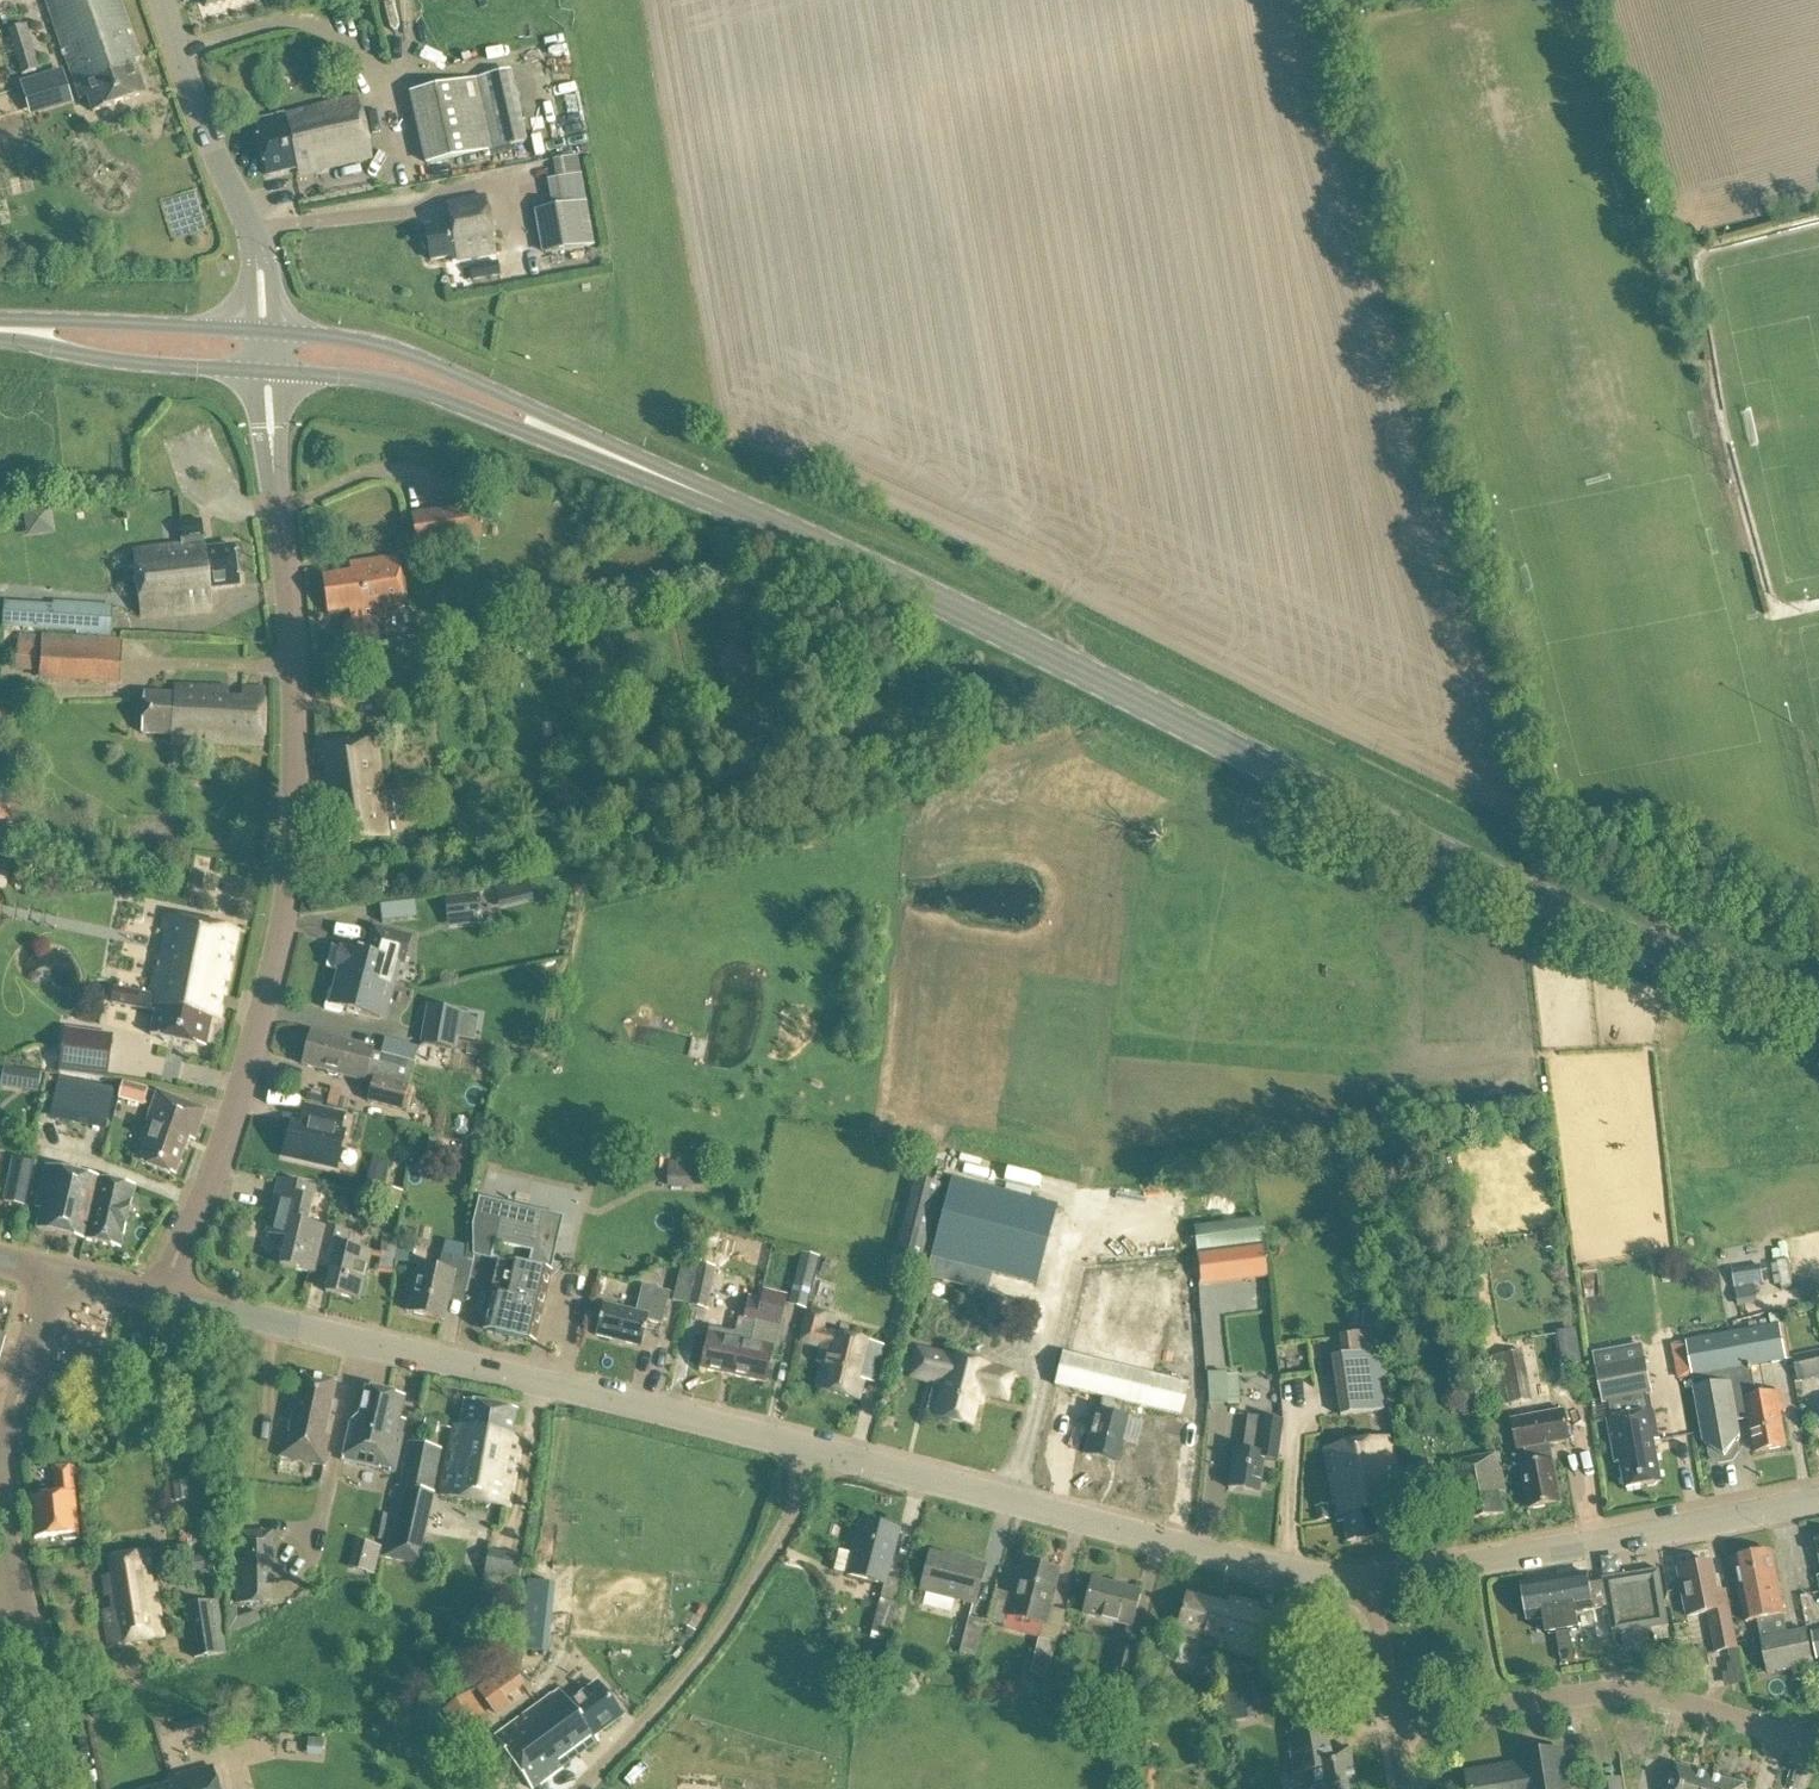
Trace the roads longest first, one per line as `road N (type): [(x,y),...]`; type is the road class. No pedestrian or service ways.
road 1 (primary): [(1818,1006),(1551,906),(788,533),(378,368),(266,350)]
road 2 (unclassified): [(169,1300),(256,1042),(292,867),(296,710),(266,350)]
road 3 (unclassified): [(169,1300),(597,1390),(820,1450)]
road 4 (unclassified): [(820,1450),(1295,1575),(1369,1583)]
road 5 (unclassified): [(1369,1583),(1818,1504)]
road 6 (residential): [(1818,1746),(1680,1702),(1594,1693),(1396,1725)]
road 7 (residential): [(584,1788),(716,1641),(820,1450)]
road 8 (unclassified): [(266,350),(261,260),(192,100),(160,0)]
road 9 (primary): [(0,333),(266,350)]
road 10 (unclassified): [(72,1788),(14,1572)]
road 11 (unclassified): [(0,1482),(58,1273)]
road 12 (residential): [(1396,1725),(1369,1583)]

